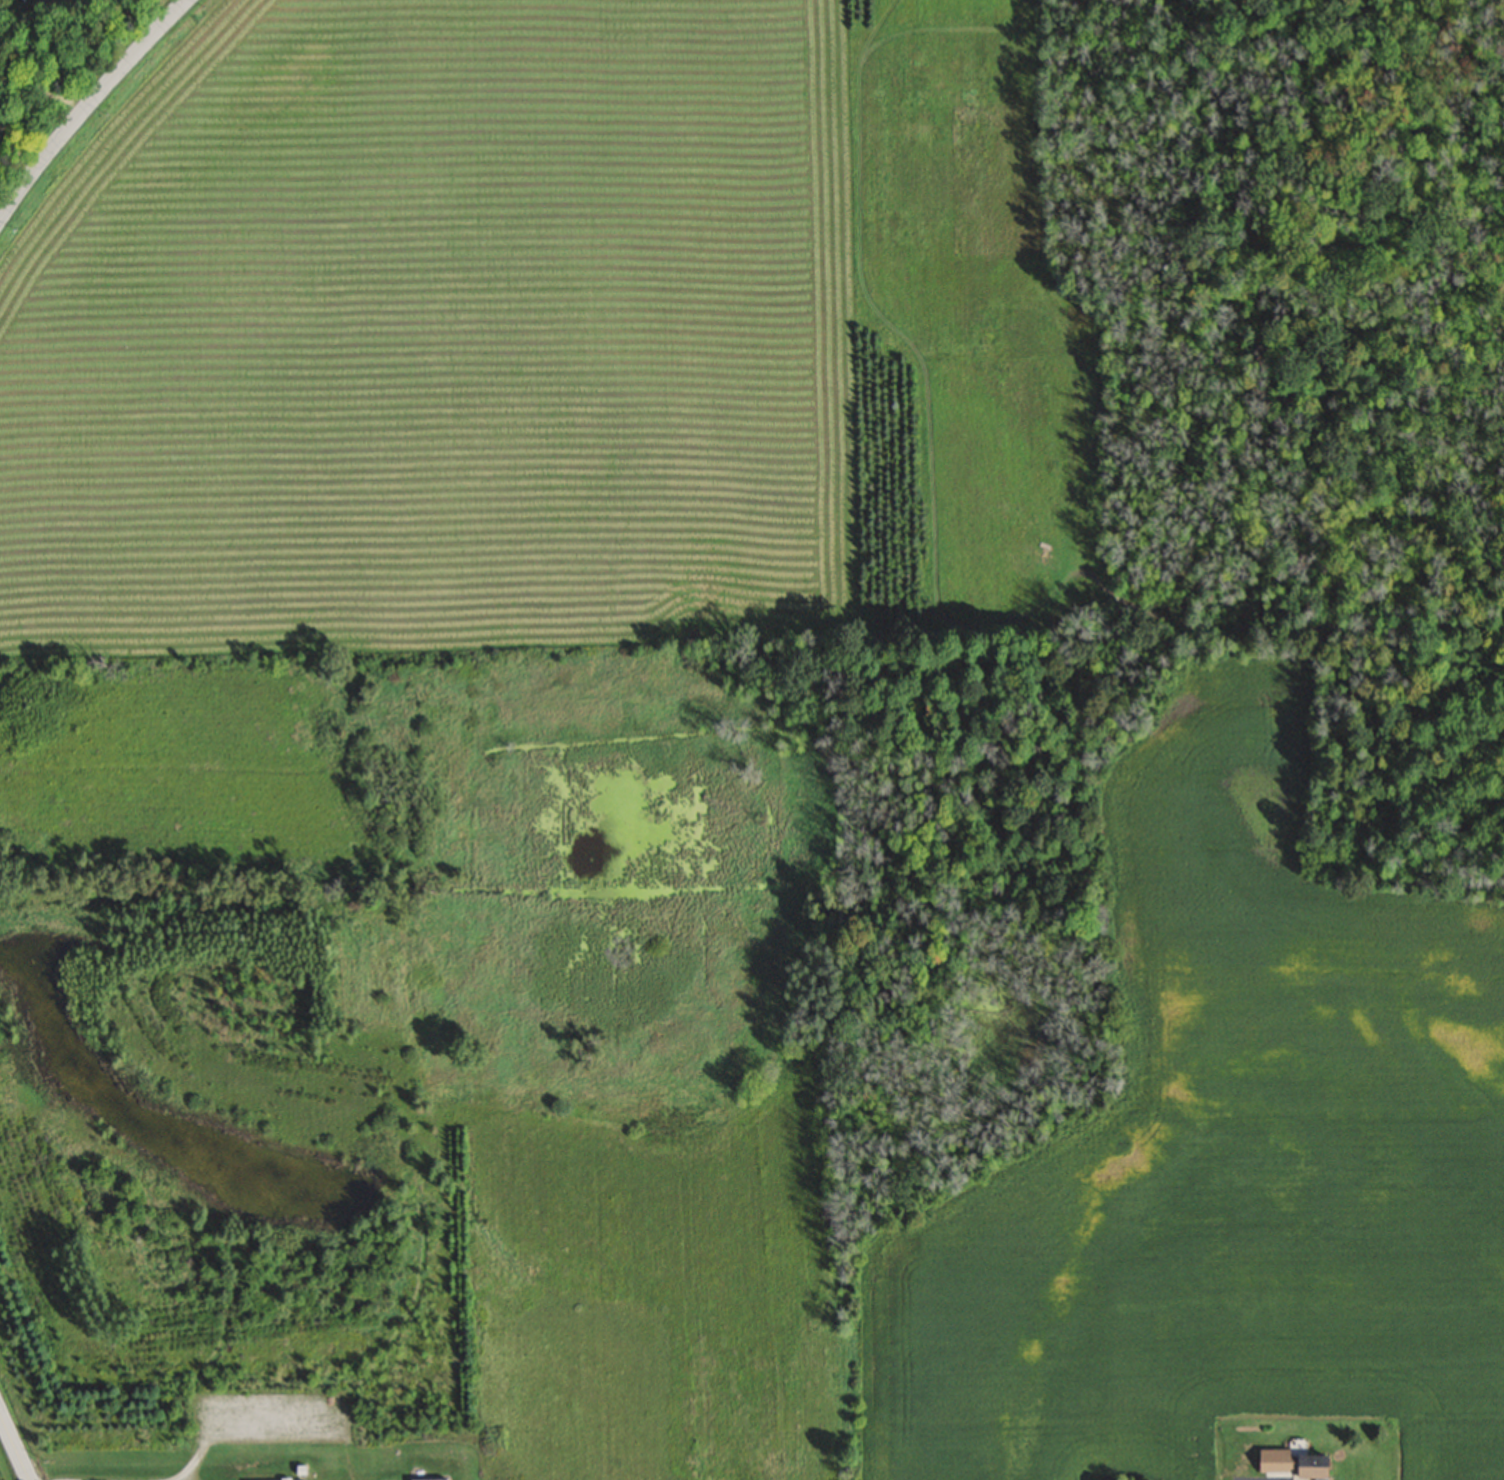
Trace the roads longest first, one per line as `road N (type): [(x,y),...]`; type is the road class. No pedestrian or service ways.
road 1 (tertiary): [(0,222),(92,102),(189,0)]

